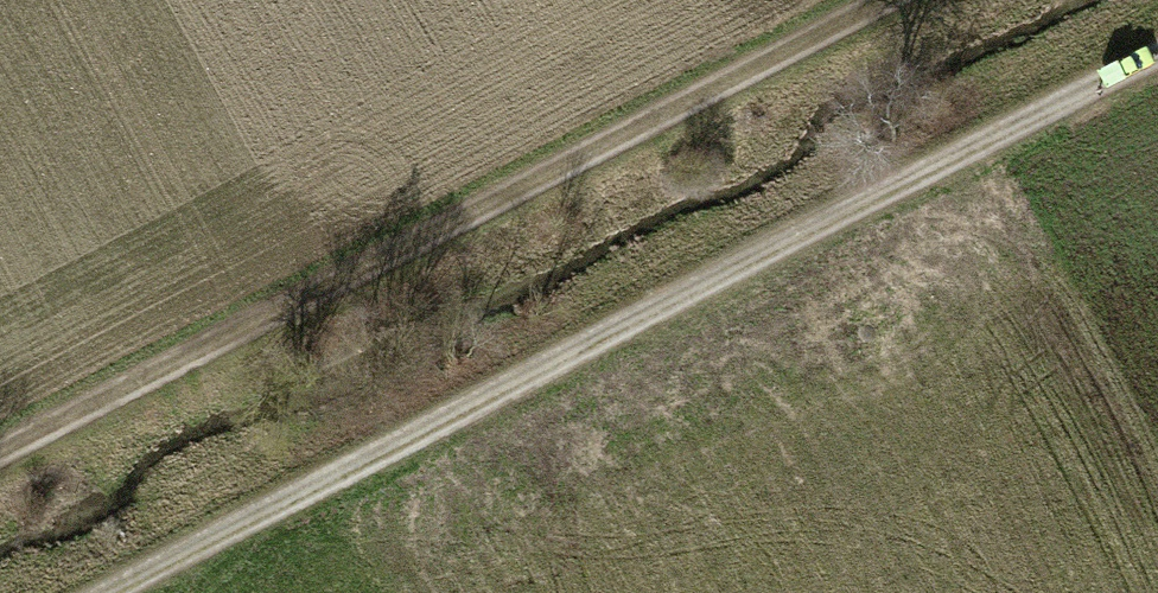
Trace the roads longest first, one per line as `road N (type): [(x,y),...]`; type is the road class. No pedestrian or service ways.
road 1 (track): [(1157,55),(107,592)]
road 2 (track): [(885,0),(0,455)]

